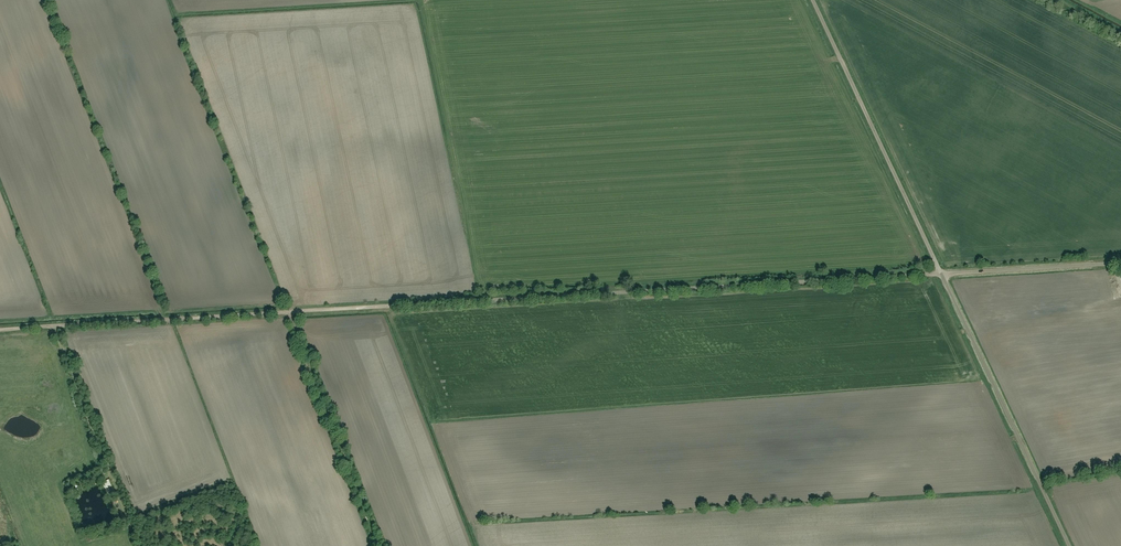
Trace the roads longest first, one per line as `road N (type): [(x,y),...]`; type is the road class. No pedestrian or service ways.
road 1 (residential): [(940,272),(390,304)]
road 2 (track): [(390,304),(0,328)]
road 3 (residential): [(1068,545),(940,272)]
road 4 (residential): [(940,272),(813,0)]
road 5 (residential): [(1120,260),(940,272)]

